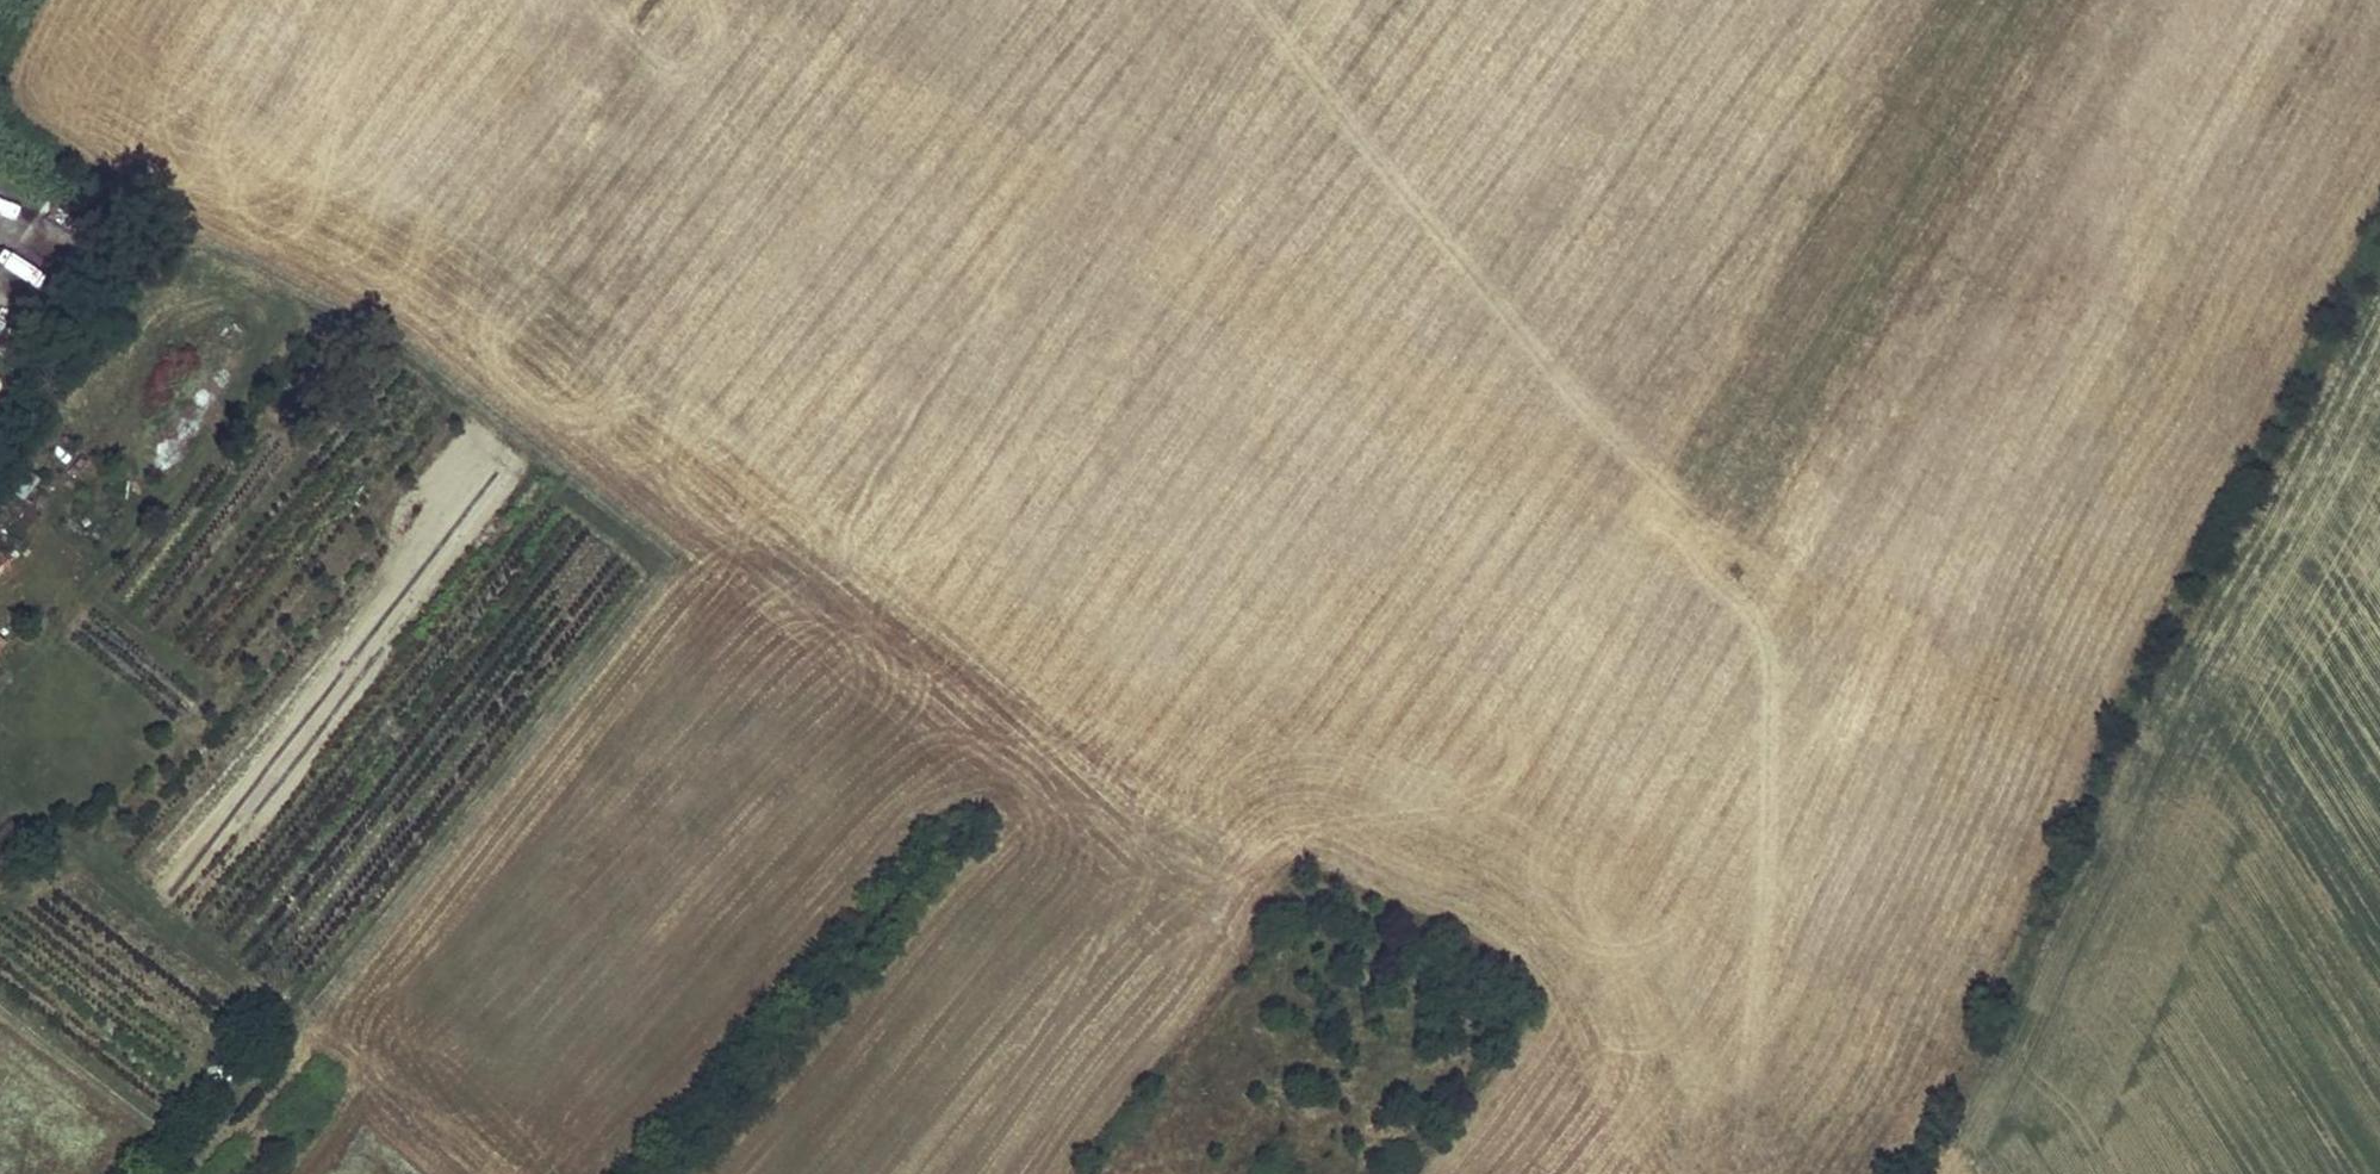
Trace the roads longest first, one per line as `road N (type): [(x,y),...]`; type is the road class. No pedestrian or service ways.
road 1 (track): [(1883,1173),(2086,747)]

